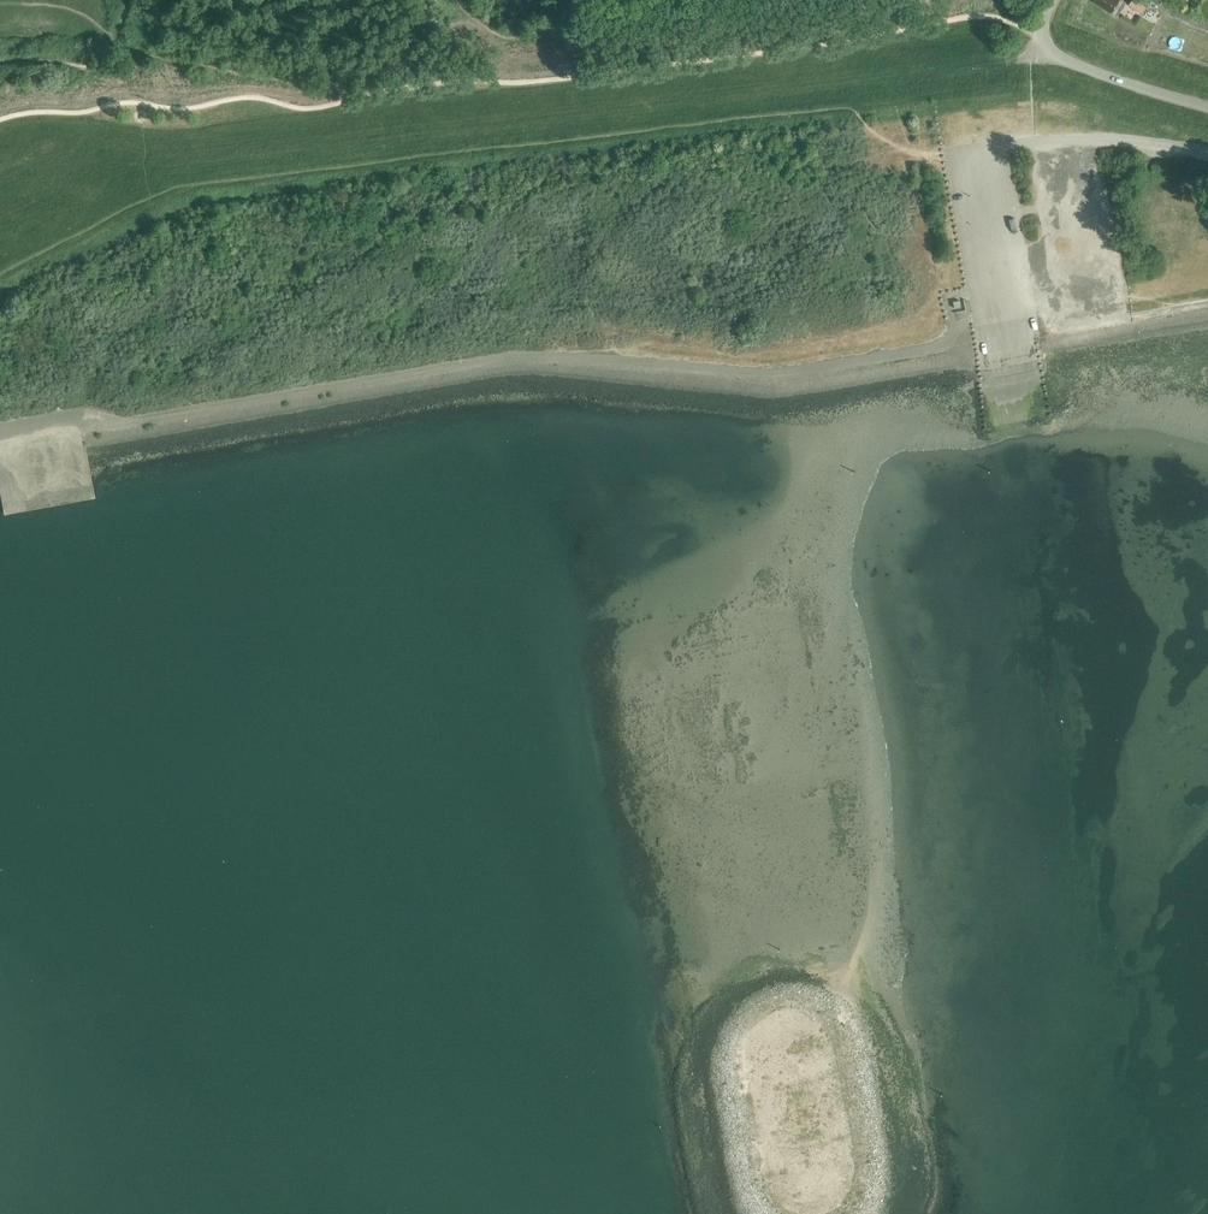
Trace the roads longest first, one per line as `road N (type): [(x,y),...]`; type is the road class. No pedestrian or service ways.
road 1 (unclassified): [(1207,152),(1111,139),(966,147)]
road 2 (unclassified): [(1056,0),(1037,36),(1048,54),(1207,107)]

